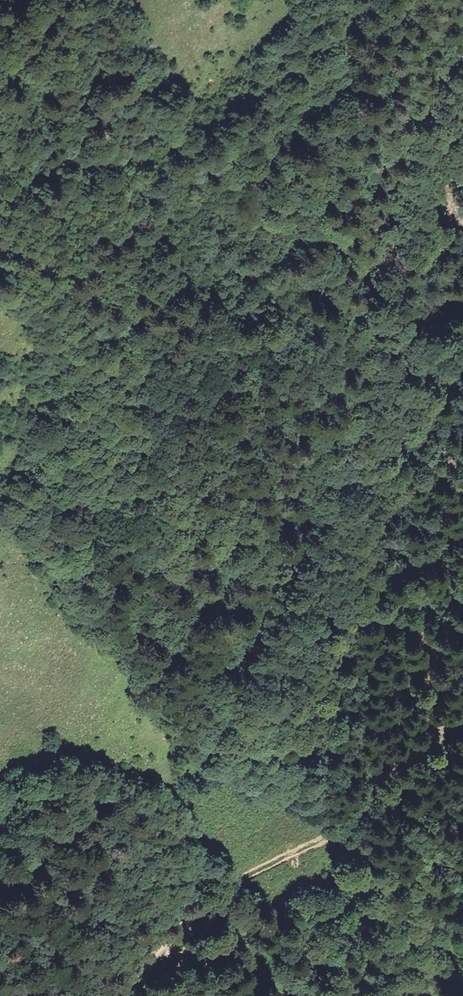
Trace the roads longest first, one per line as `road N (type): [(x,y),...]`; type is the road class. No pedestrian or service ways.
road 1 (track): [(122,995),(237,880),(351,821),(389,768),(462,709)]

